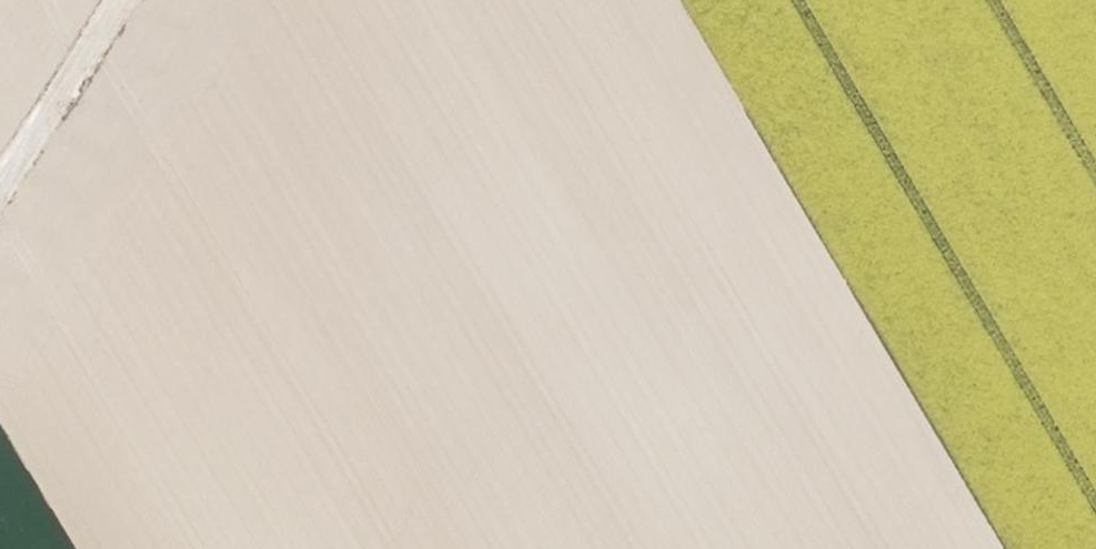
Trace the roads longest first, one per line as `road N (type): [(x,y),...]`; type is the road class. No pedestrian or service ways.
road 1 (track): [(0,177),(114,0)]

